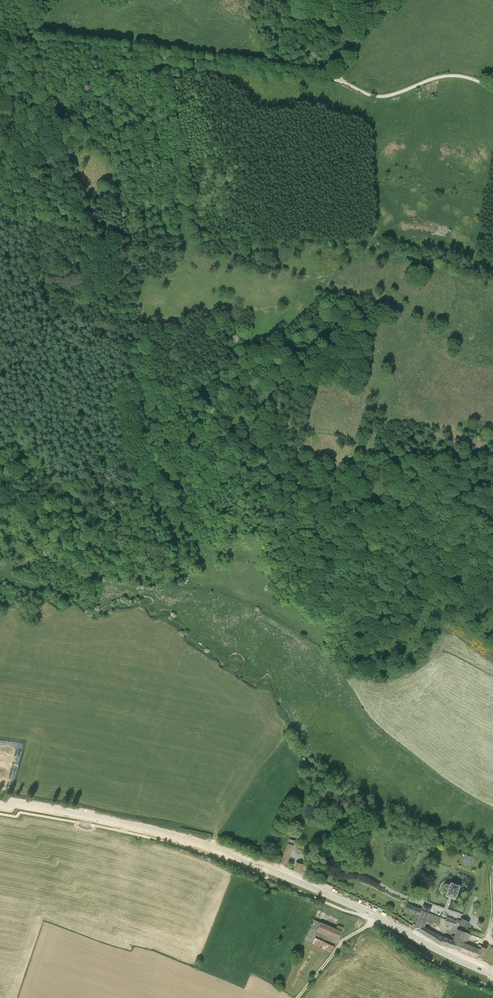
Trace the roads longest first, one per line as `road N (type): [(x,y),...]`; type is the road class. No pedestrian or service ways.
road 1 (track): [(373,98),(368,245),(336,269),(305,310),(244,347),(209,385),(189,442),(194,469),(168,506),(159,589),(63,568),(0,543)]
road 2 (tertiary): [(0,805),(207,851),(492,980)]
road 3 (unclassified): [(0,37),(332,80),(373,98),(448,76),(492,89)]
road 4 (track): [(33,41),(44,109),(20,159),(0,179)]

